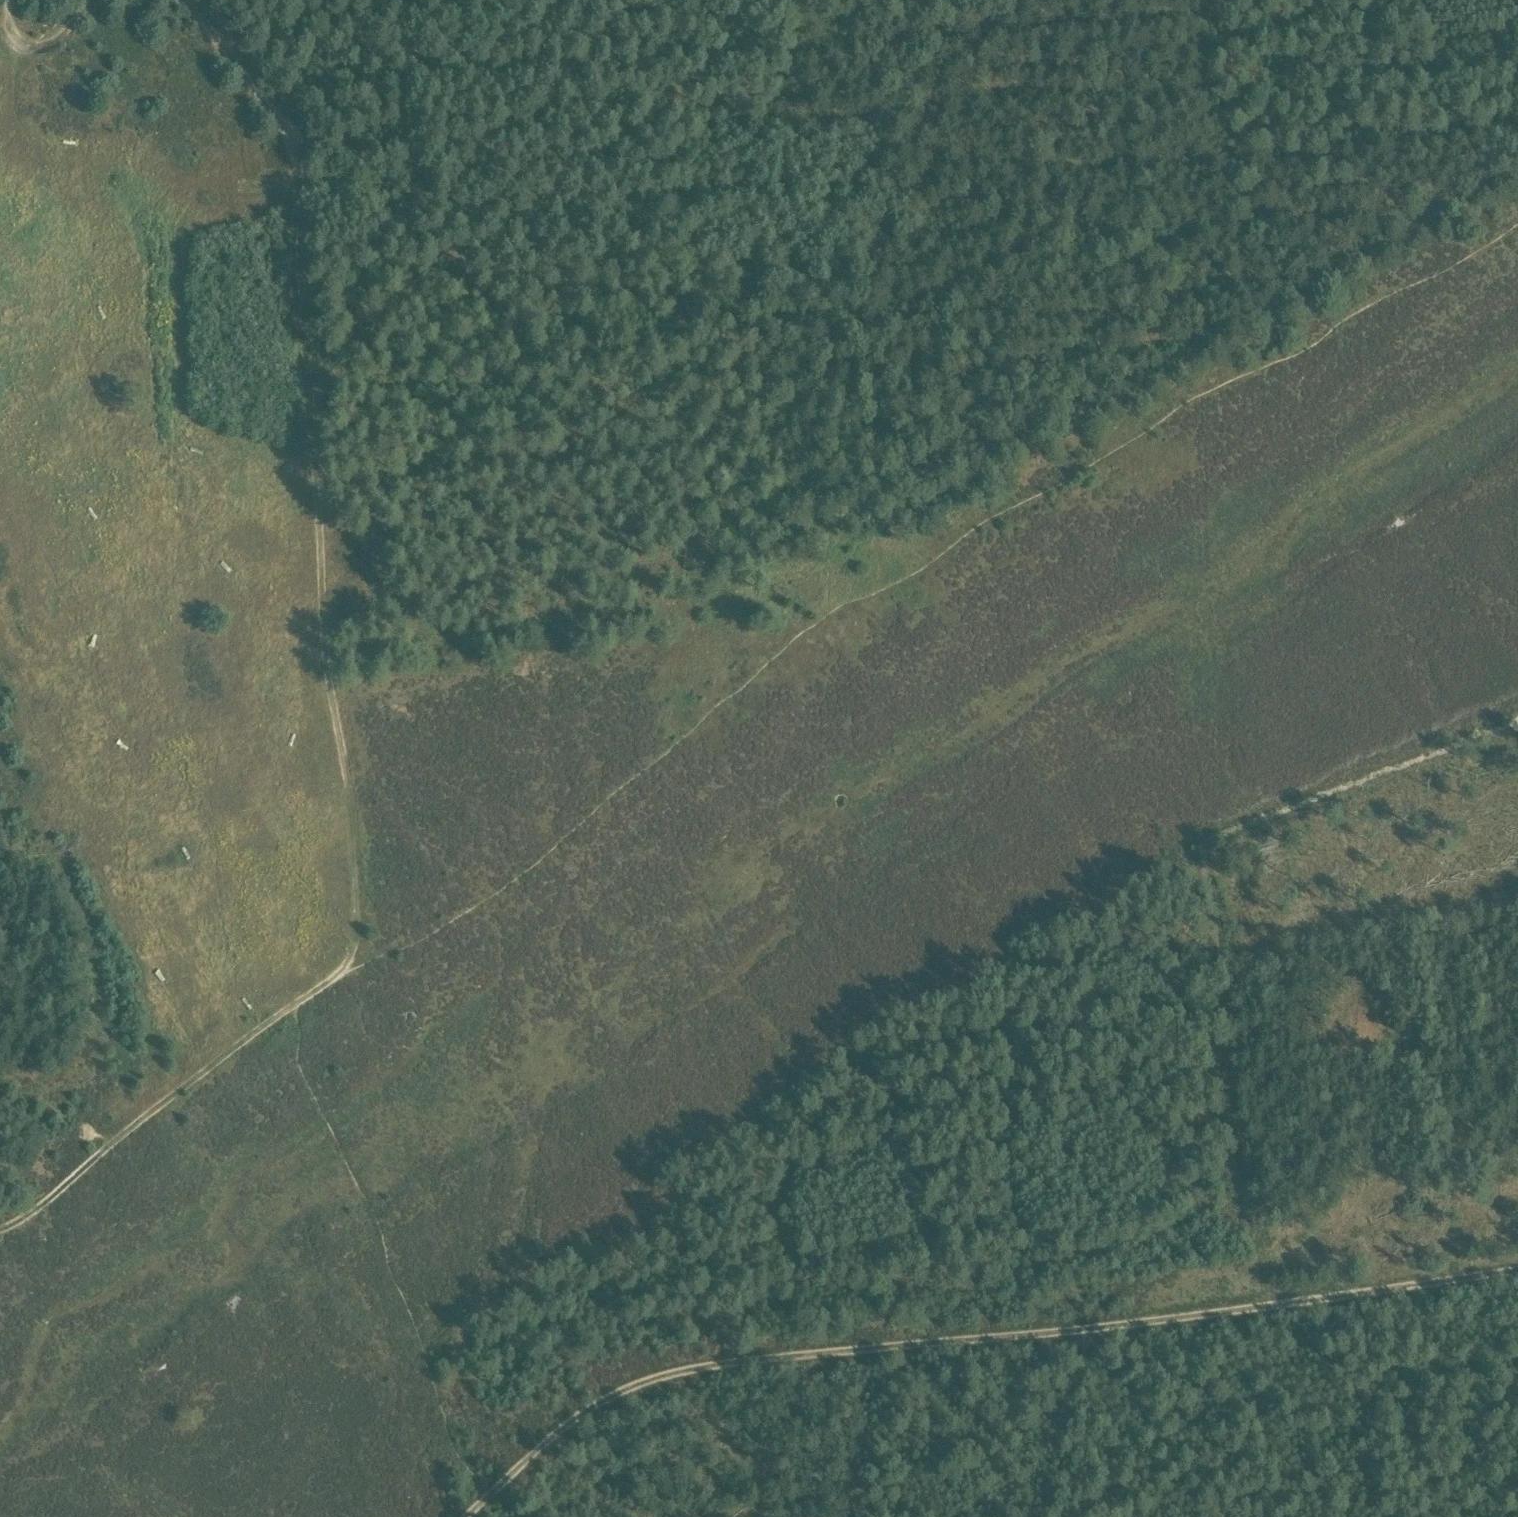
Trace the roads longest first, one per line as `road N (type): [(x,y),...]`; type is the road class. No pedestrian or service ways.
road 1 (track): [(183,0),(298,139),(301,337),(360,954),(36,1211),(0,1229)]
road 2 (track): [(462,1516),(548,1435),(595,1400),(648,1379),(1517,1270)]
road 3 (track): [(10,0),(7,33),(28,53),(53,43),(95,0)]

